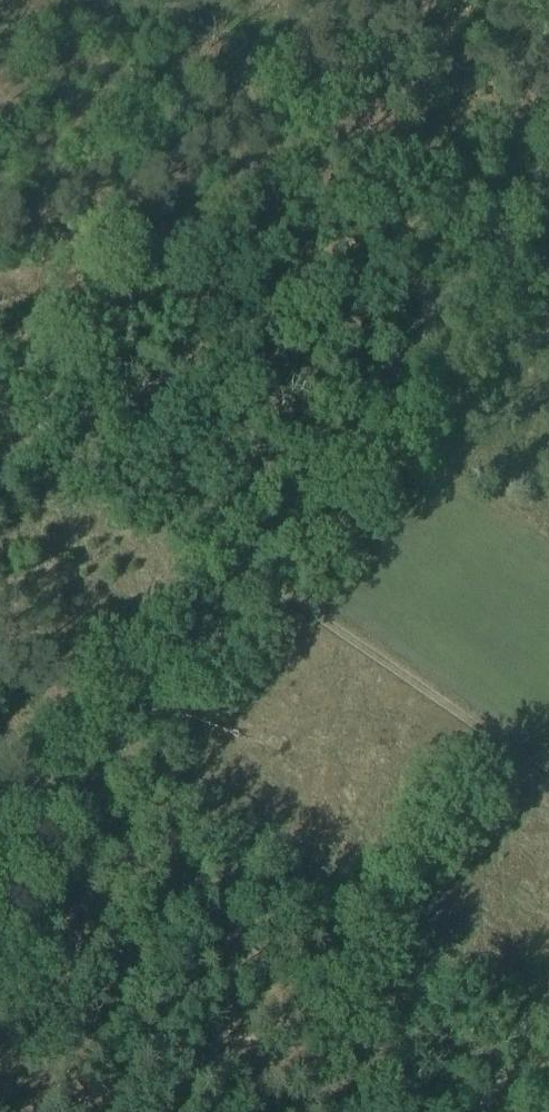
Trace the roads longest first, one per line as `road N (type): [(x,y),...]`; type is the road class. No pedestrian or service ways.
road 1 (unclassified): [(0,860),(548,168)]
road 2 (track): [(0,399),(548,790)]

